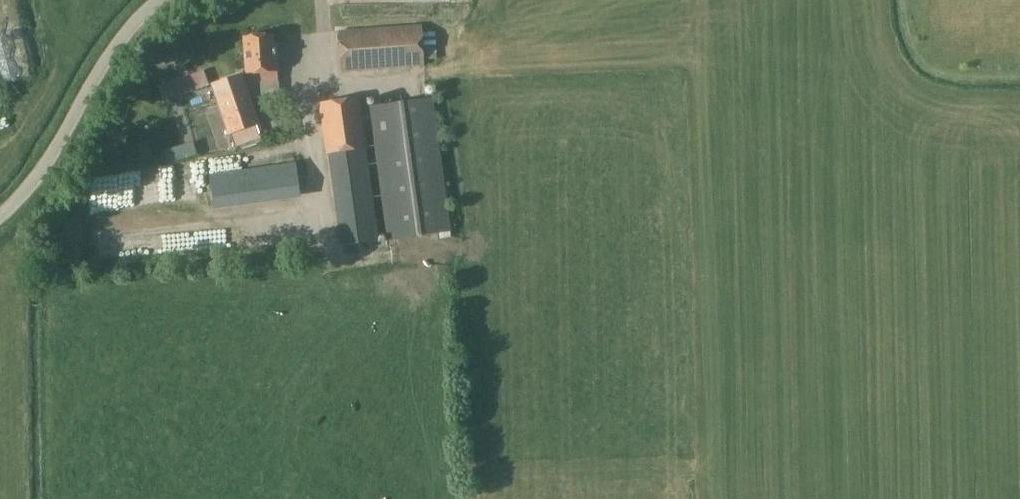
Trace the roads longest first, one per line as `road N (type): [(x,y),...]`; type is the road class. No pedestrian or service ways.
road 1 (unclassified): [(159,0),(118,45),(39,176),(0,218)]

